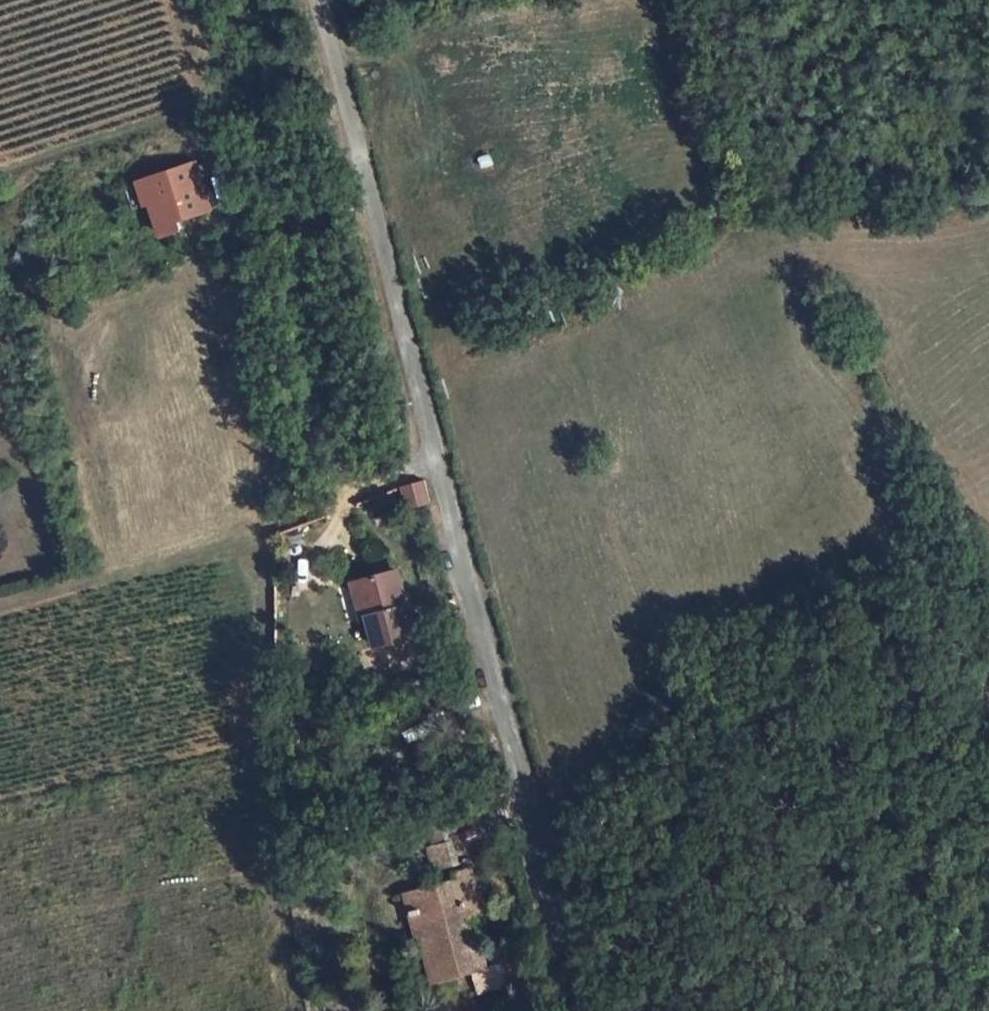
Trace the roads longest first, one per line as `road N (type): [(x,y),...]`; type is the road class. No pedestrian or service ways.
road 1 (unclassified): [(587,1010),(323,0)]

